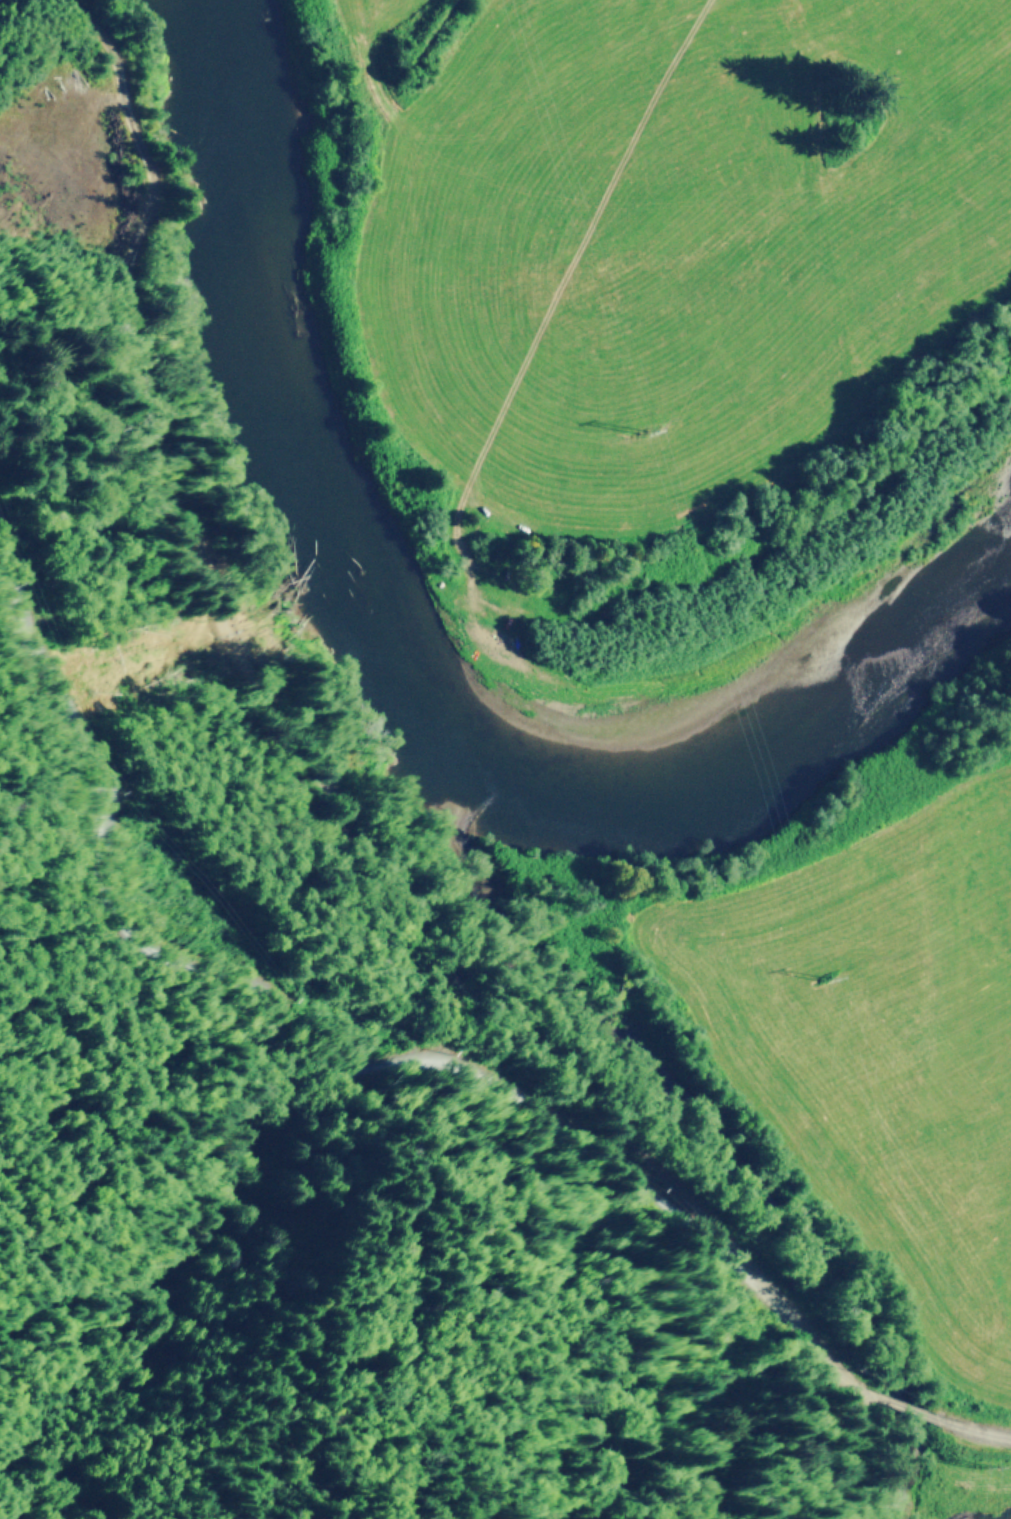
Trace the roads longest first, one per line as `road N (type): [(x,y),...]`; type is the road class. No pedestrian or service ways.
road 1 (track): [(1010,1437),(971,1431),(838,1370),(784,1306),(652,1192),(515,1091),(343,1013),(172,950),(144,914),(91,723),(39,640),(0,543)]

